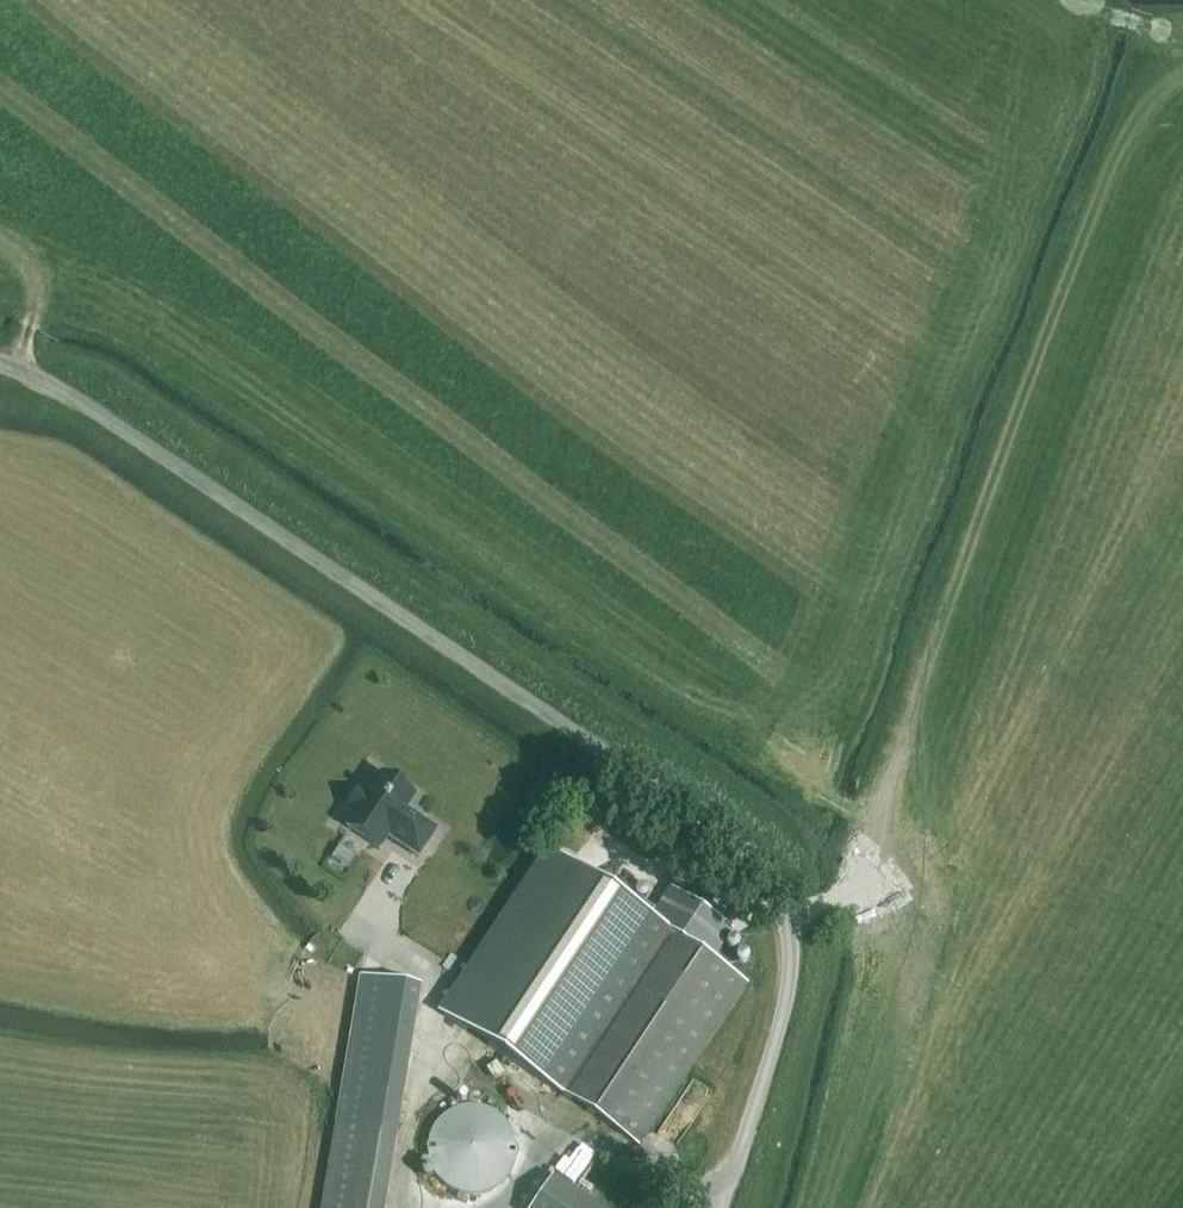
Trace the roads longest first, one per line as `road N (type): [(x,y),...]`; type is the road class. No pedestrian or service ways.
road 1 (unclassified): [(721,1207),(790,988),(793,948),(772,877),(694,811),(86,422),(0,376)]

